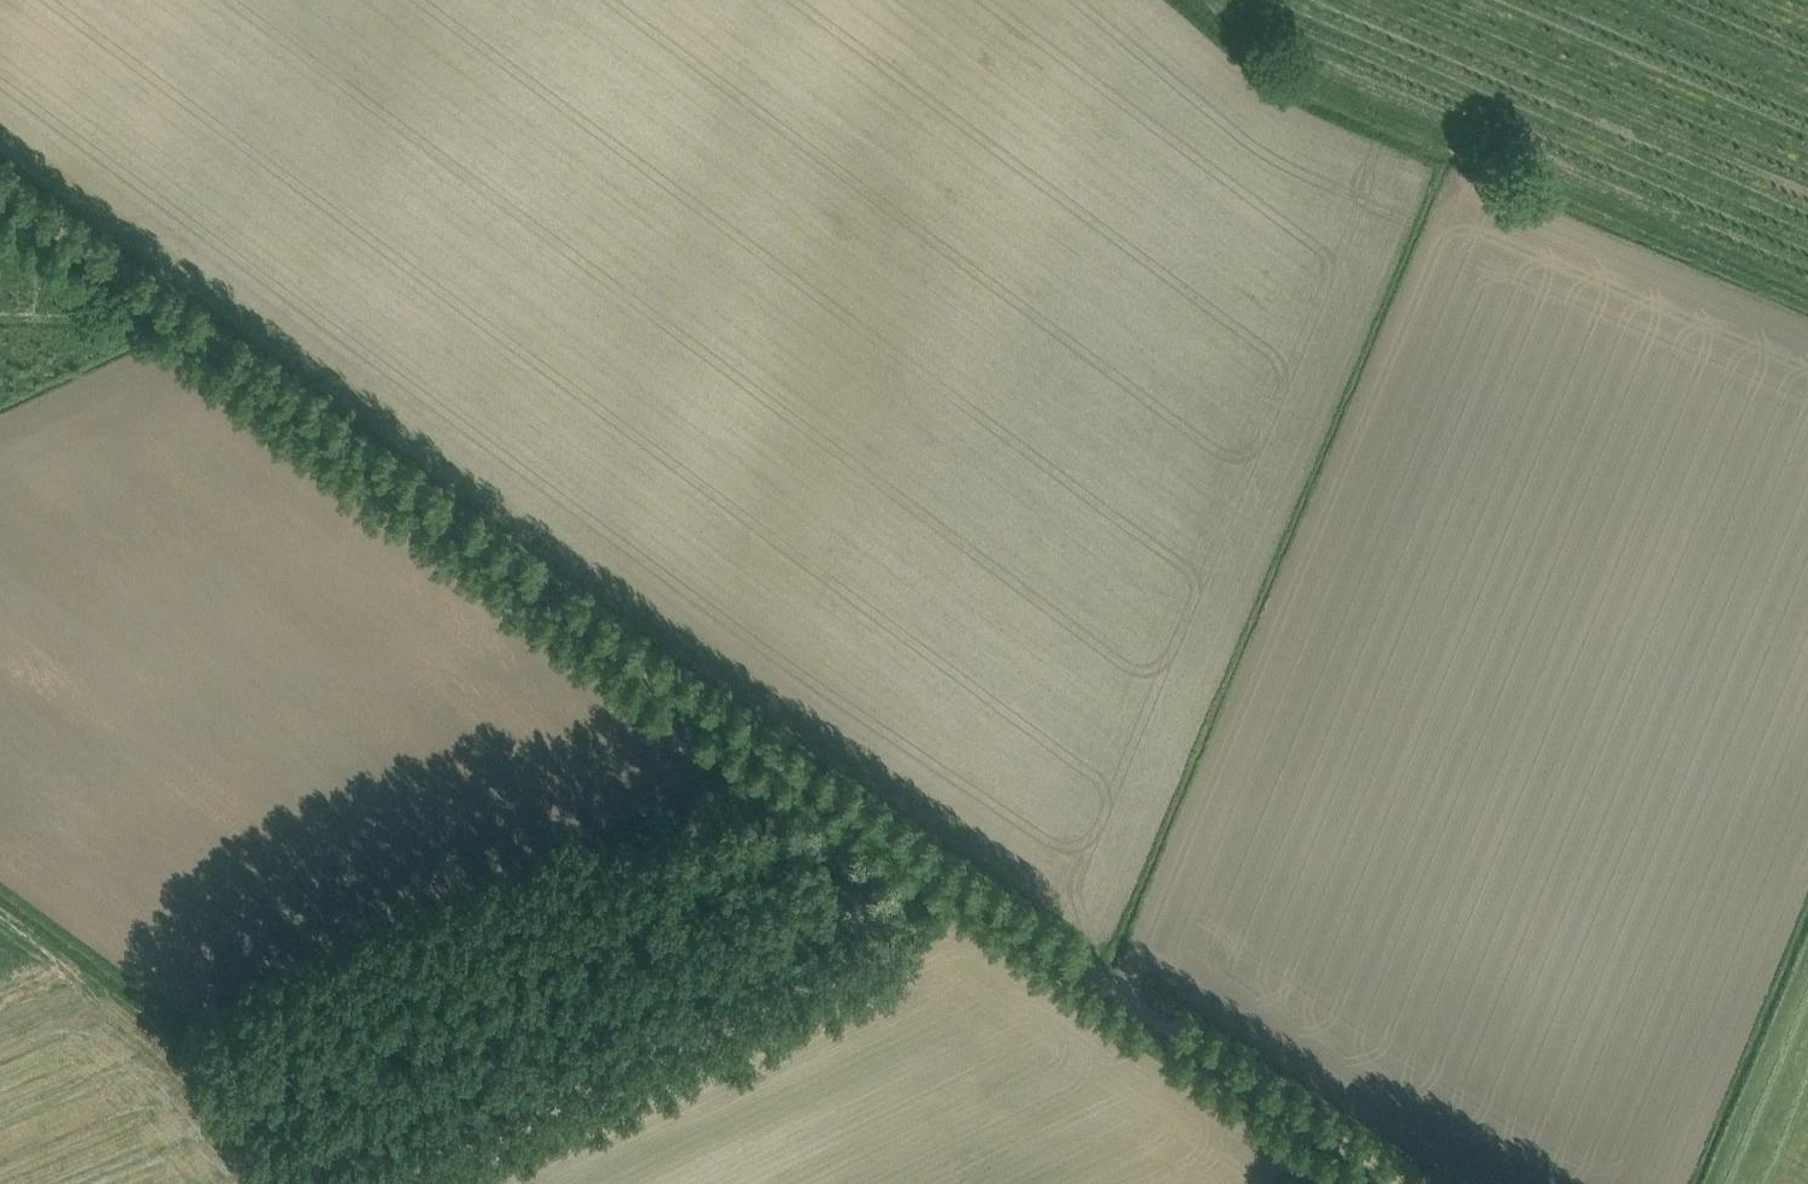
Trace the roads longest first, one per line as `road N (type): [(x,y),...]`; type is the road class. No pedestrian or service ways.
road 1 (track): [(1404,1183),(681,694),(0,188)]

